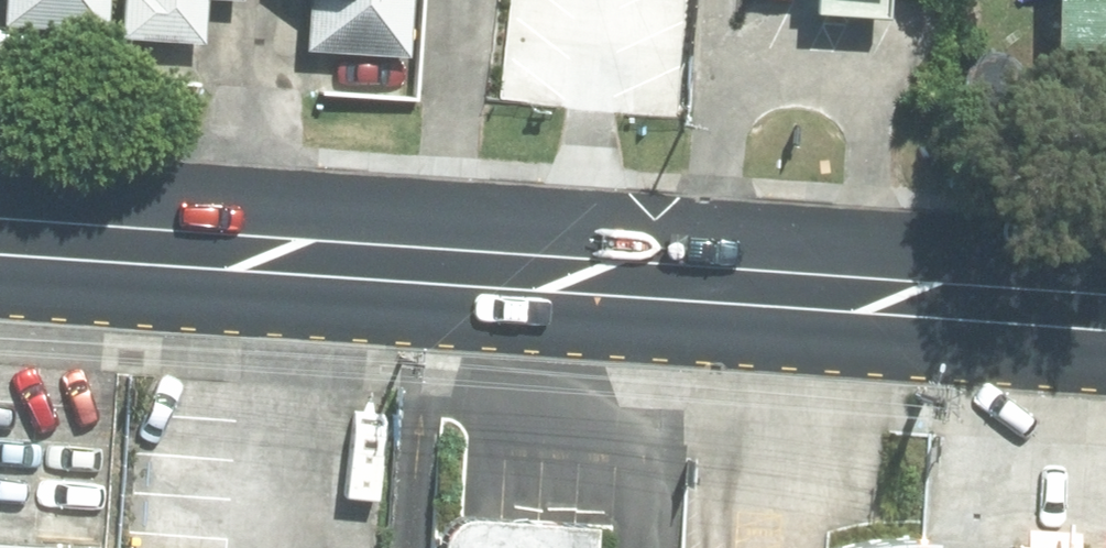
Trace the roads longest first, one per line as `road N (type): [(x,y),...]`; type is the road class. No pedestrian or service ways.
road 1 (primary): [(0,241),(1105,321)]

